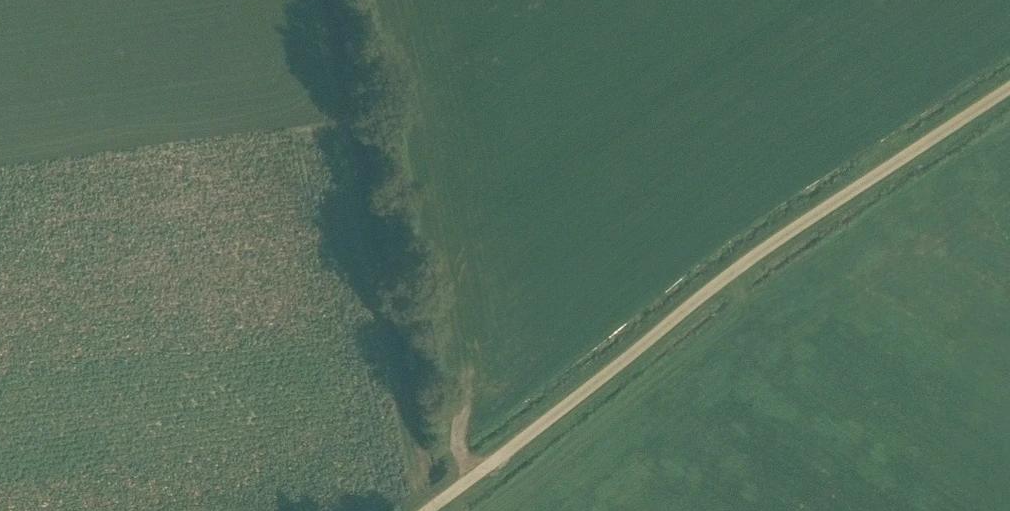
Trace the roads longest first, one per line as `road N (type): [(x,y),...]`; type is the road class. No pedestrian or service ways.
road 1 (unclassified): [(428,510),(748,259),(1009,87)]

